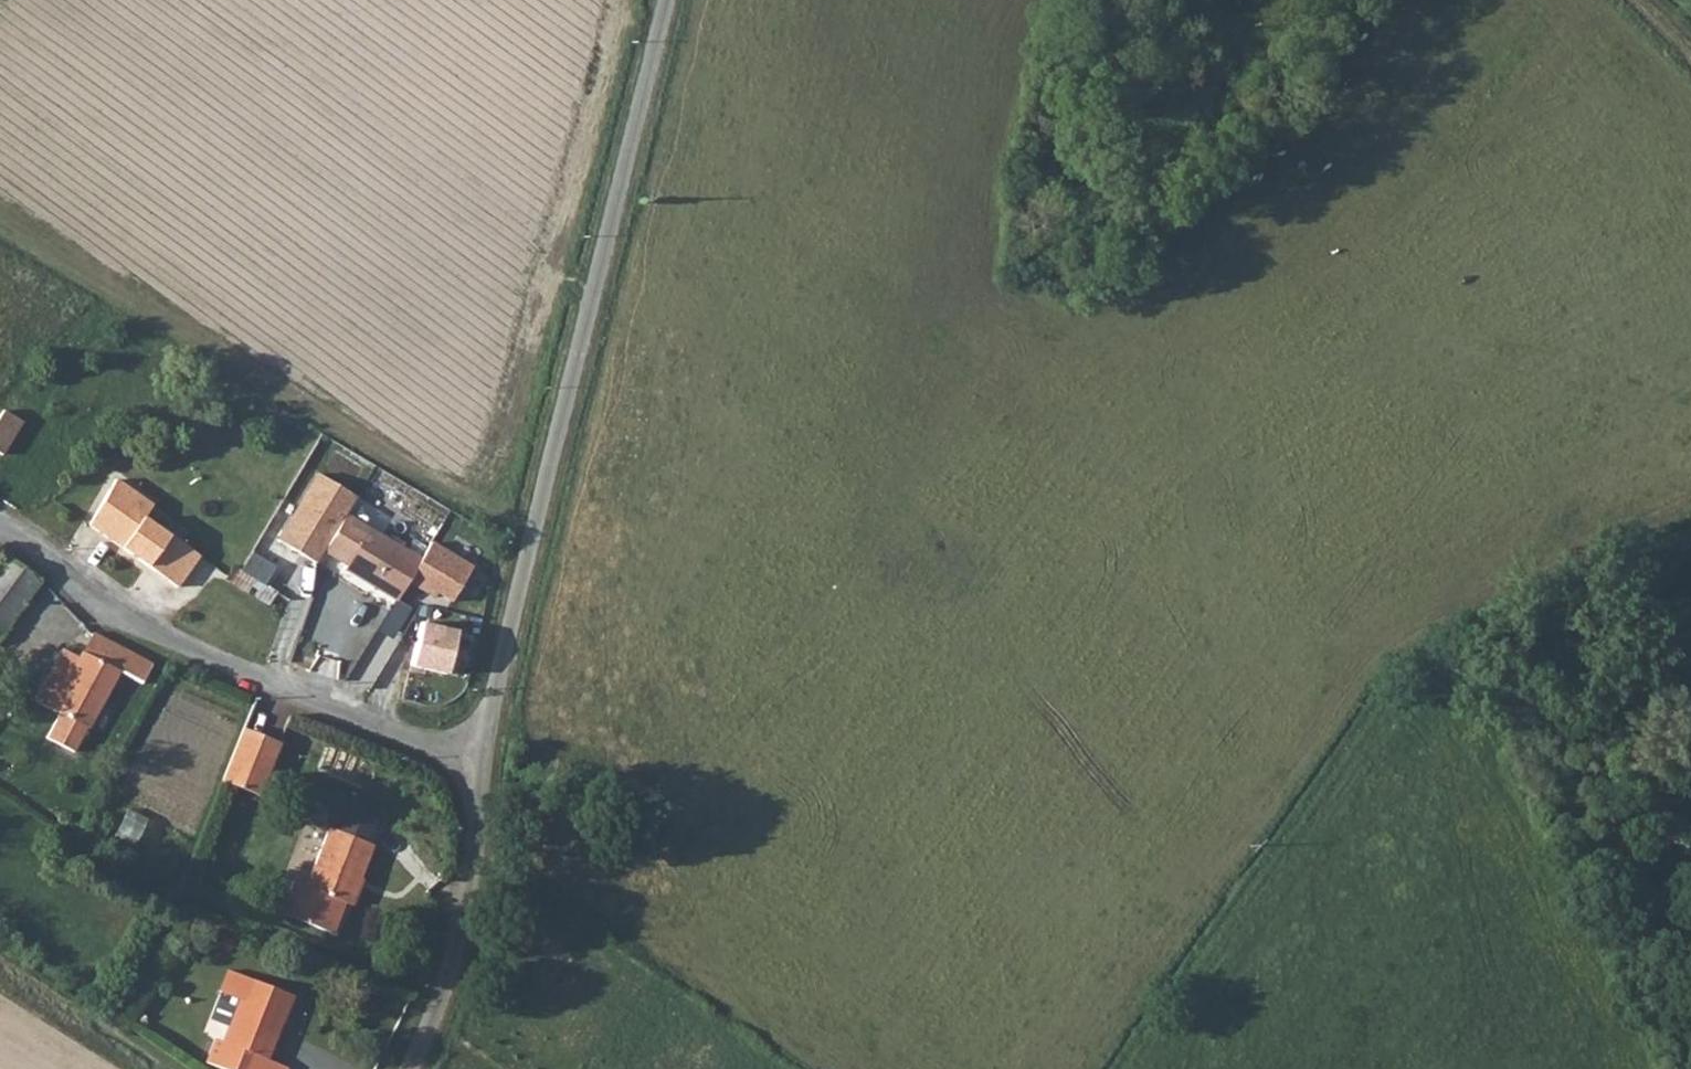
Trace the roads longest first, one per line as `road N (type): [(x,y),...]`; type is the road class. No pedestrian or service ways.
road 1 (unclassified): [(481,765),(665,0)]
road 2 (residential): [(0,528),(128,621),(481,765)]
road 3 (unclassified): [(409,1068),(464,908),(481,765)]

